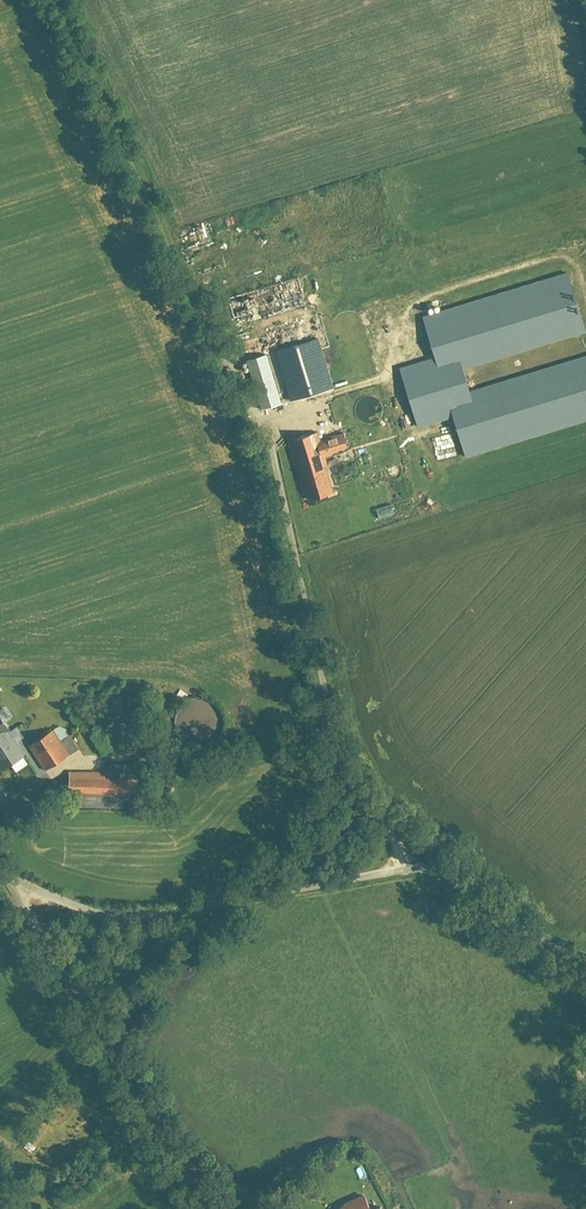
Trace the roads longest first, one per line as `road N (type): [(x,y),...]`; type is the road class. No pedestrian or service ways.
road 1 (unclassified): [(0,869),(30,891),(129,922),(406,874),(445,877),(585,960)]
road 2 (track): [(275,432),(255,411),(203,313),(57,0)]
road 3 (unclassified): [(0,870),(214,1208)]
road 4 (track): [(341,776),(281,496),(275,432),(319,418)]
road 5 (track): [(341,776),(242,762),(183,775),(126,764)]

